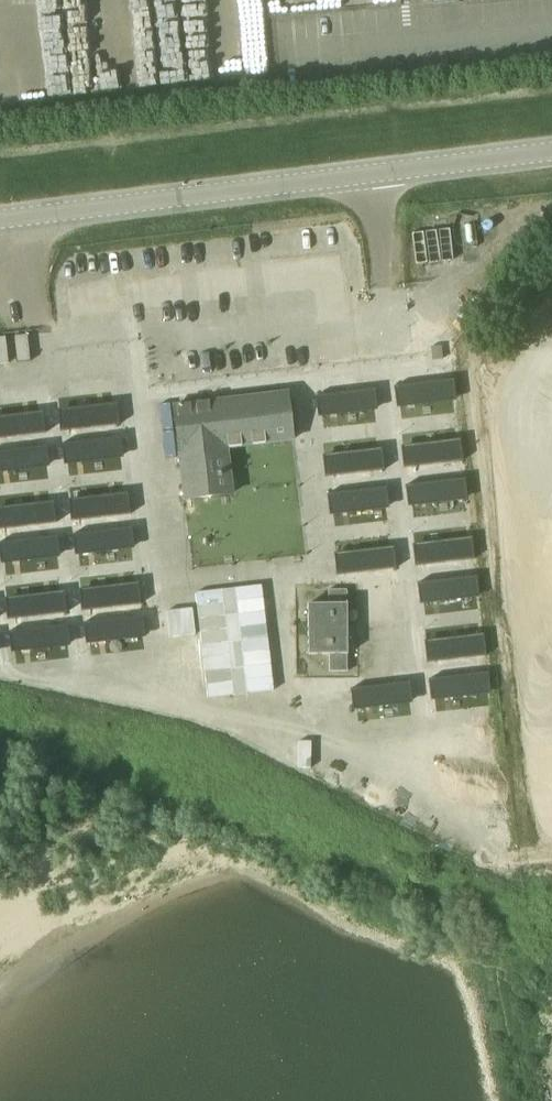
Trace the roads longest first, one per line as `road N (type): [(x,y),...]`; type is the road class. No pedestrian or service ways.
road 1 (secondary): [(0,217),(551,151)]

